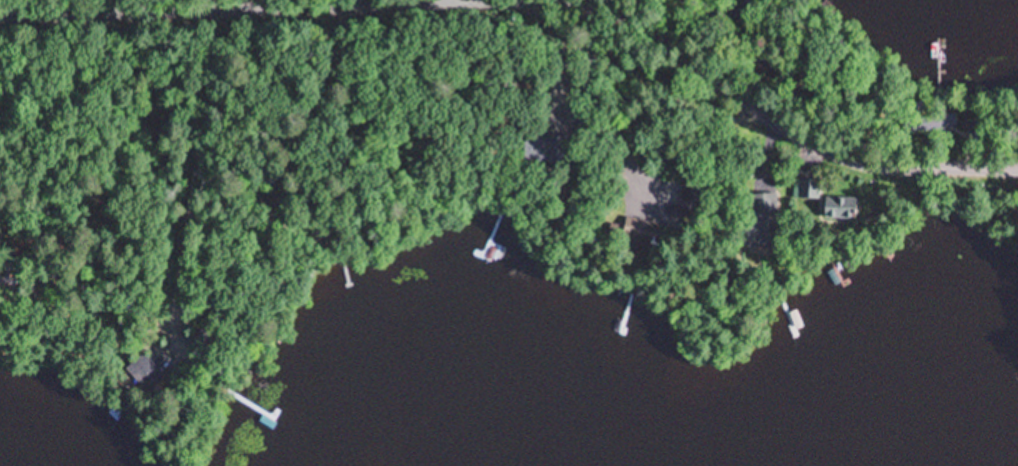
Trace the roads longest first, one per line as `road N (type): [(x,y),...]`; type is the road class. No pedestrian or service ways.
road 1 (residential): [(0,17),(599,7),(621,13),(733,97),(829,155),(888,170),(1017,173)]

